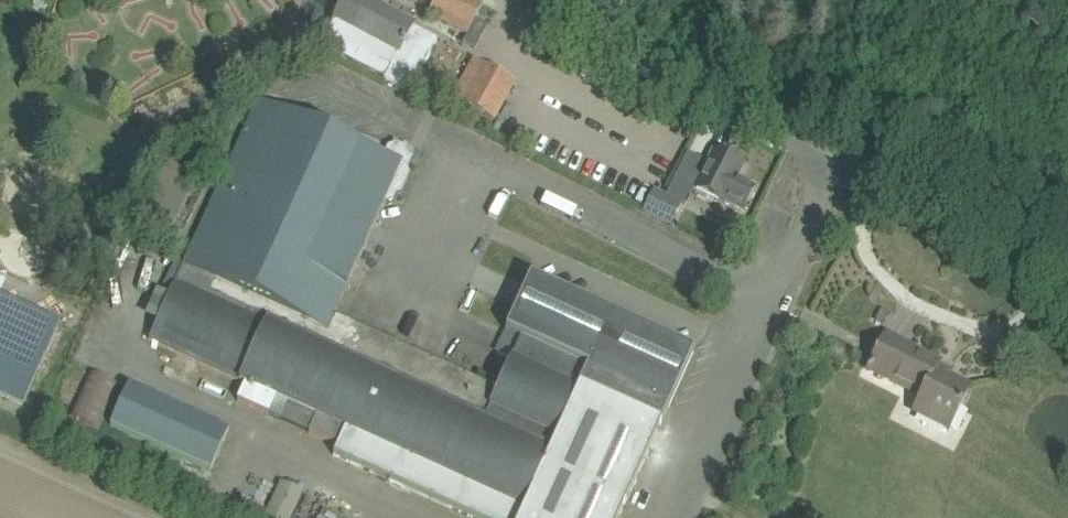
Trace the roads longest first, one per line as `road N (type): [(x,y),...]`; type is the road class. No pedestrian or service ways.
road 1 (unclassified): [(1067,277),(533,0)]

